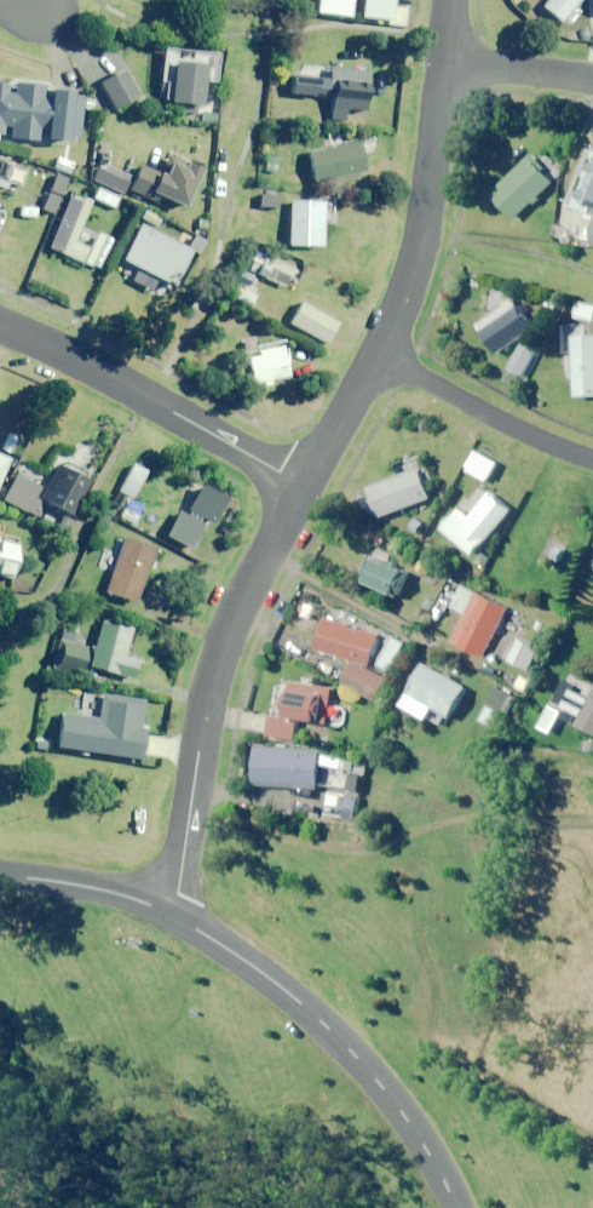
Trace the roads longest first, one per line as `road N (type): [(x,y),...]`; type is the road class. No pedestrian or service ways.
road 1 (residential): [(299,487),(228,631),(208,692),(179,894),(167,913)]
road 2 (tertiary): [(167,913),(246,961),(360,1062),(394,1099),(458,1207)]
road 3 (residential): [(0,326),(299,487)]
road 4 (residential): [(445,65),(410,271),(379,353)]
road 5 (residential): [(379,353),(553,445),(592,457)]
road 6 (tertiary): [(167,913),(84,887),(0,876)]
road 7 (residential): [(379,353),(299,487)]
road 8 (residential): [(445,65),(592,81)]

